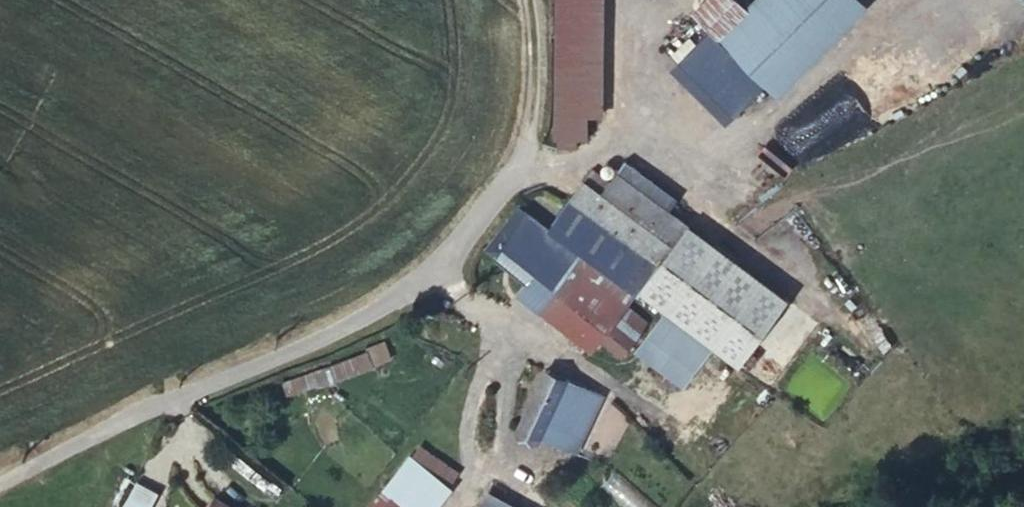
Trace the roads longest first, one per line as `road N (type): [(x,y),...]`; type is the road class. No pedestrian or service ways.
road 1 (unclassified): [(0,486),(435,260),(508,170)]
road 2 (track): [(521,0),(527,93),(508,170)]

